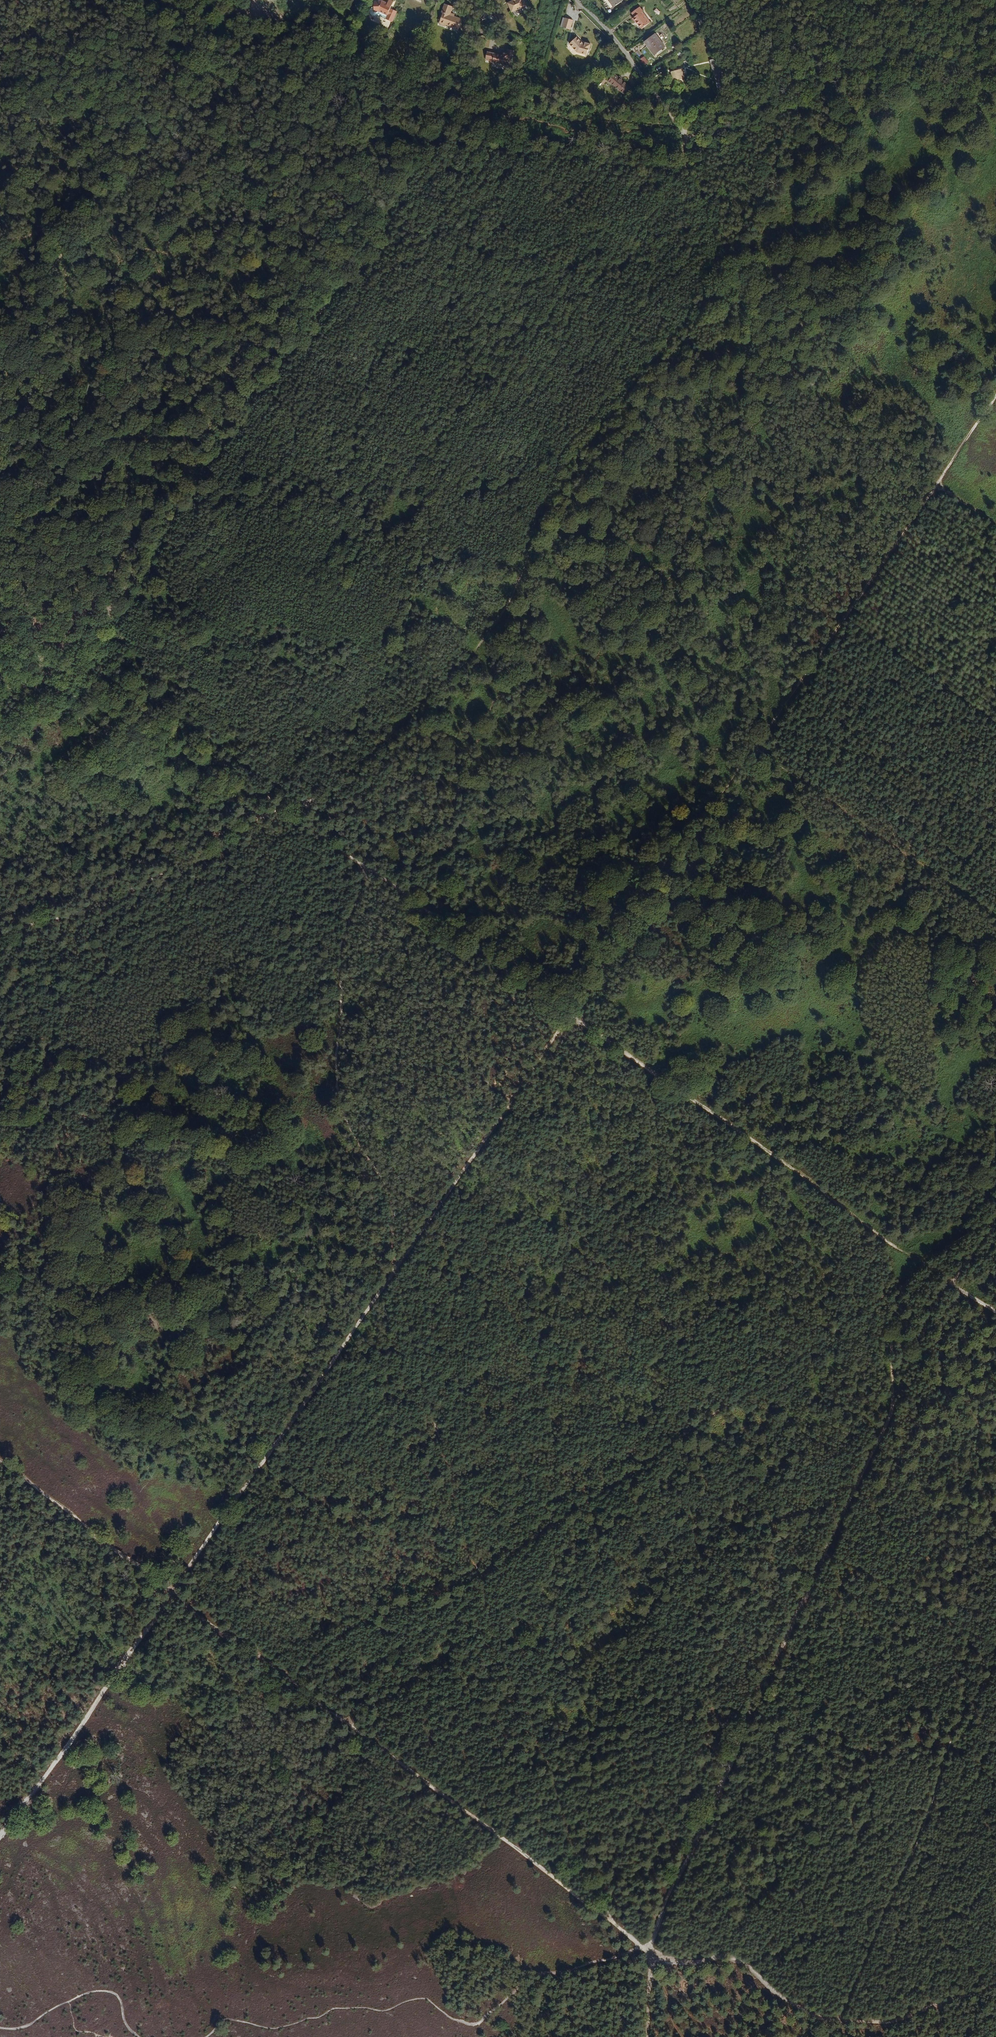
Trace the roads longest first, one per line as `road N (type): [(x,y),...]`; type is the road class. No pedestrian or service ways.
road 1 (track): [(396,1268),(995,394)]
road 2 (track): [(667,107),(684,136),(713,270),(684,319),(577,444),(518,571),(473,641),(344,786),(281,806)]
road 3 (track): [(652,1951),(0,1468)]
road 4 (track): [(995,1220),(938,1297),(895,1410),(669,1894),(652,1951)]
road 5 (track): [(995,1313),(376,870)]
road 6 (track): [(230,0),(0,350)]
road 7 (track): [(376,870),(328,1056),(371,1165),(396,1268)]
road 8 (track): [(396,1268),(187,1572)]
road 9 (track): [(0,235),(103,233),(179,253),(278,307),(326,307)]
road 10 (track): [(281,806),(0,612)]
road 11 (track): [(0,1844),(187,1572)]
road 12 (track): [(281,806),(155,880),(0,939)]
road 13 (track): [(652,1951),(686,1962),(741,1962),(811,2015),(839,2021),(892,2022),(940,2004)]
road 14 (residential): [(575,0),(667,107)]
road 15 (track): [(908,1281),(892,1325),(895,1410)]

